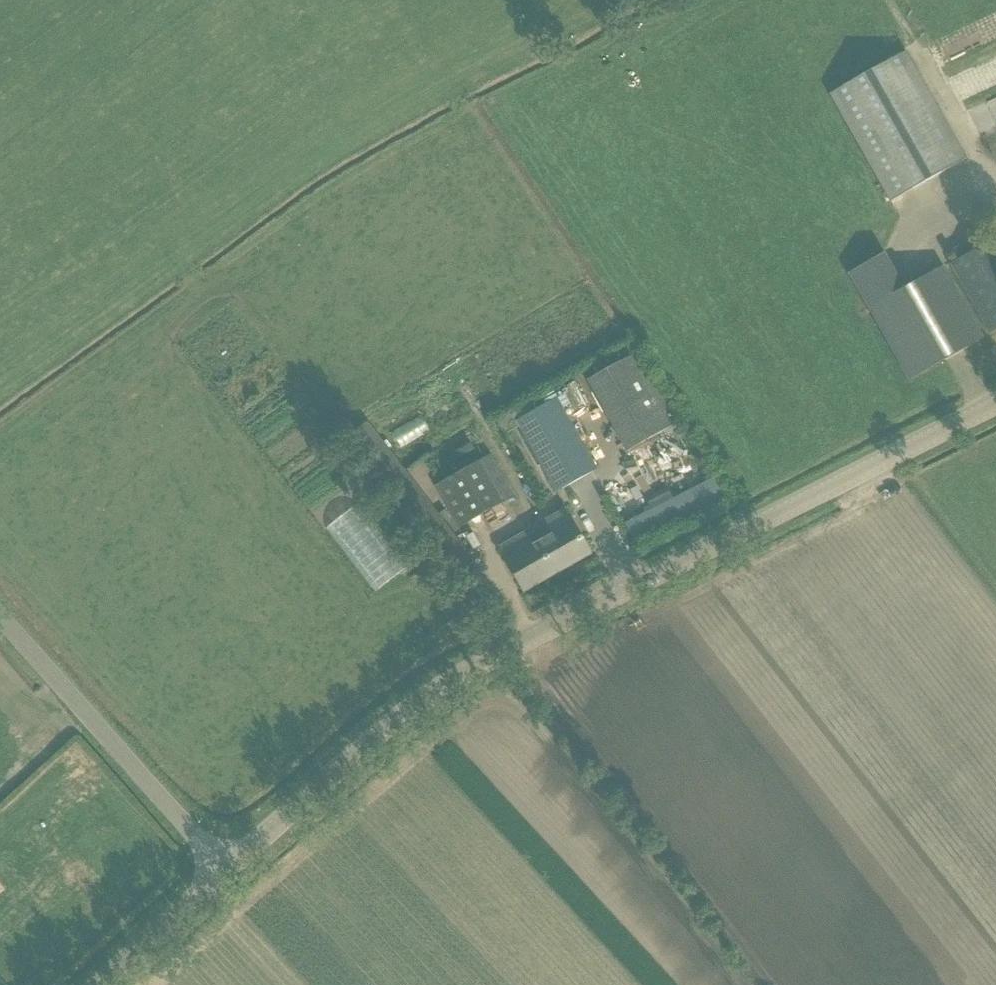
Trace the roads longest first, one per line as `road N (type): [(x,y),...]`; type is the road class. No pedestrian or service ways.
road 1 (tertiary): [(225,875),(409,714),(995,402)]
road 2 (unclassified): [(225,875),(0,622)]
road 3 (tertiary): [(107,984),(225,875)]

